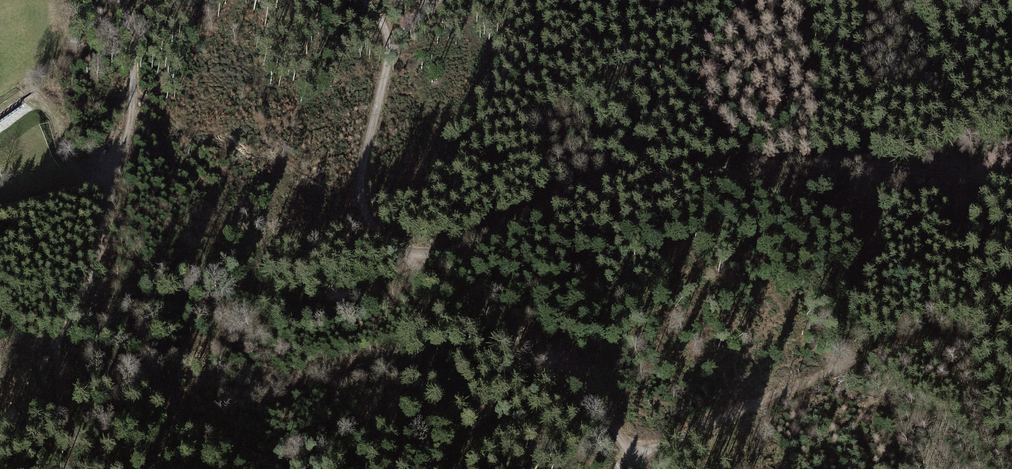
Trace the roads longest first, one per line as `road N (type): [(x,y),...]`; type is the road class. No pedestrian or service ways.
road 1 (track): [(1011,184),(841,164),(693,167),(584,189),(430,254),(396,253),(369,220),(366,166),(390,52),(371,0)]
road 2 (track): [(1011,347),(878,354),(632,461)]
road 3 (track): [(637,468),(534,335),(396,253)]
road 4 (track): [(55,355),(93,267),(109,209),(108,179)]
road 5 (track): [(108,179),(128,131),(133,36),(121,0)]

